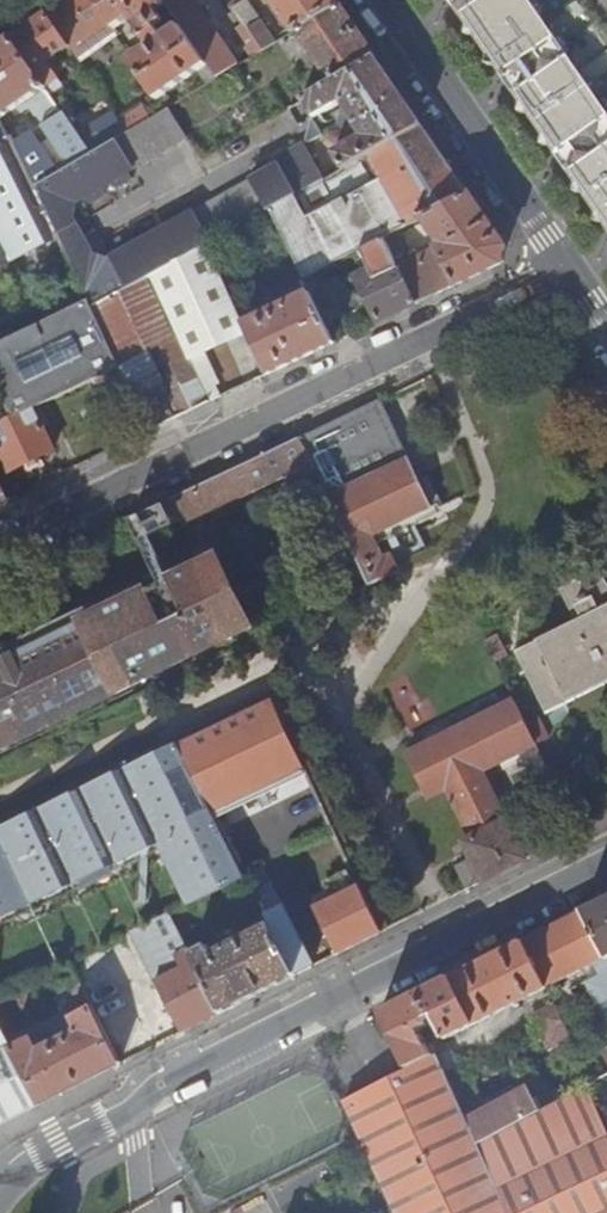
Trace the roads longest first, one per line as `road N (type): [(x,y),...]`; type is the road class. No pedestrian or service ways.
road 1 (secondary): [(606,855),(37,1152),(0,1191)]
road 2 (residential): [(0,541),(566,269)]
road 3 (residential): [(566,269),(384,0)]

